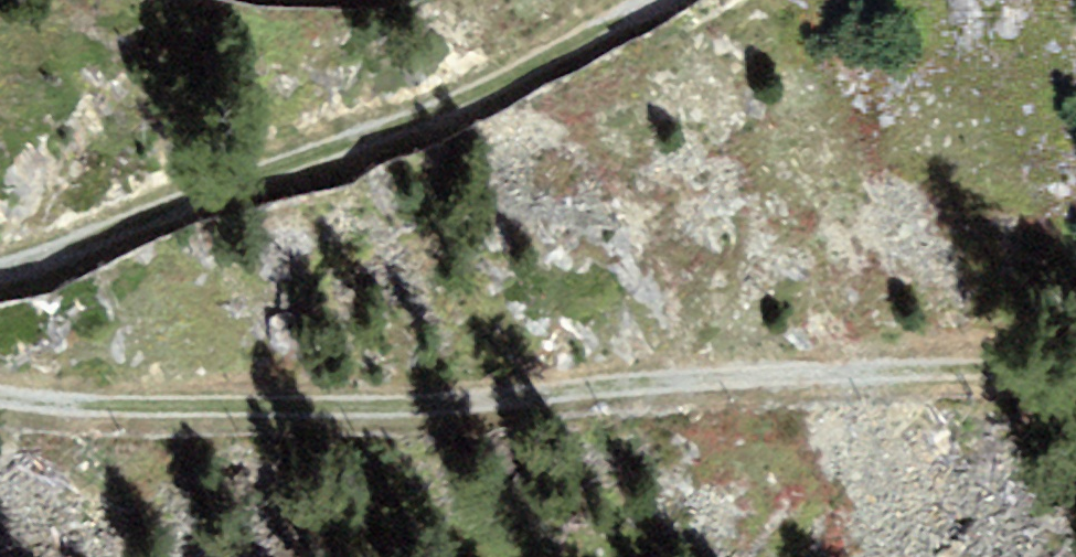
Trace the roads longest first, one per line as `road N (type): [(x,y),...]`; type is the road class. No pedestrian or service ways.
road 1 (track): [(0,405),(72,415),(372,420),(684,379),(910,372),(1075,385)]
road 2 (track): [(644,0),(498,84),(189,198),(18,279),(0,281)]

